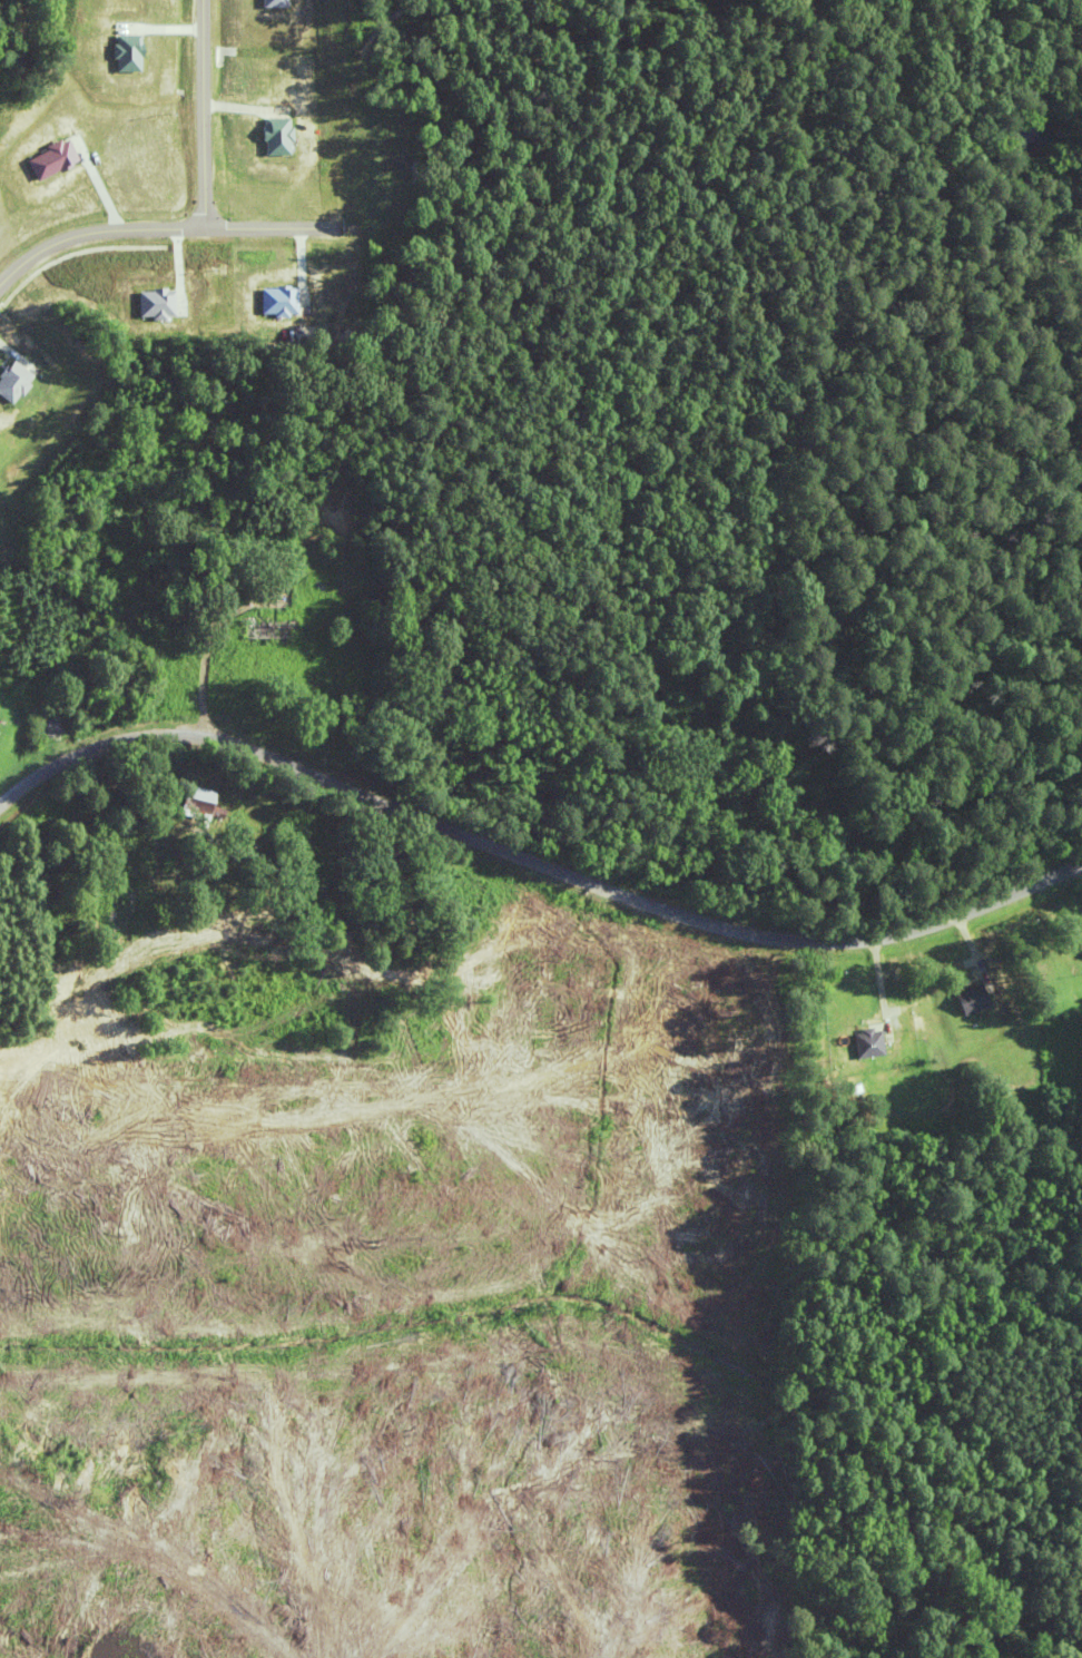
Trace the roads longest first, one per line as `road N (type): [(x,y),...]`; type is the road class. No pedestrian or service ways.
road 1 (residential): [(0,801),(128,737),(208,734),(624,903),(751,941),(936,913),(1017,880),(1081,836)]
road 2 (residential): [(0,283),(30,255),(76,237),(199,227),(201,0)]

